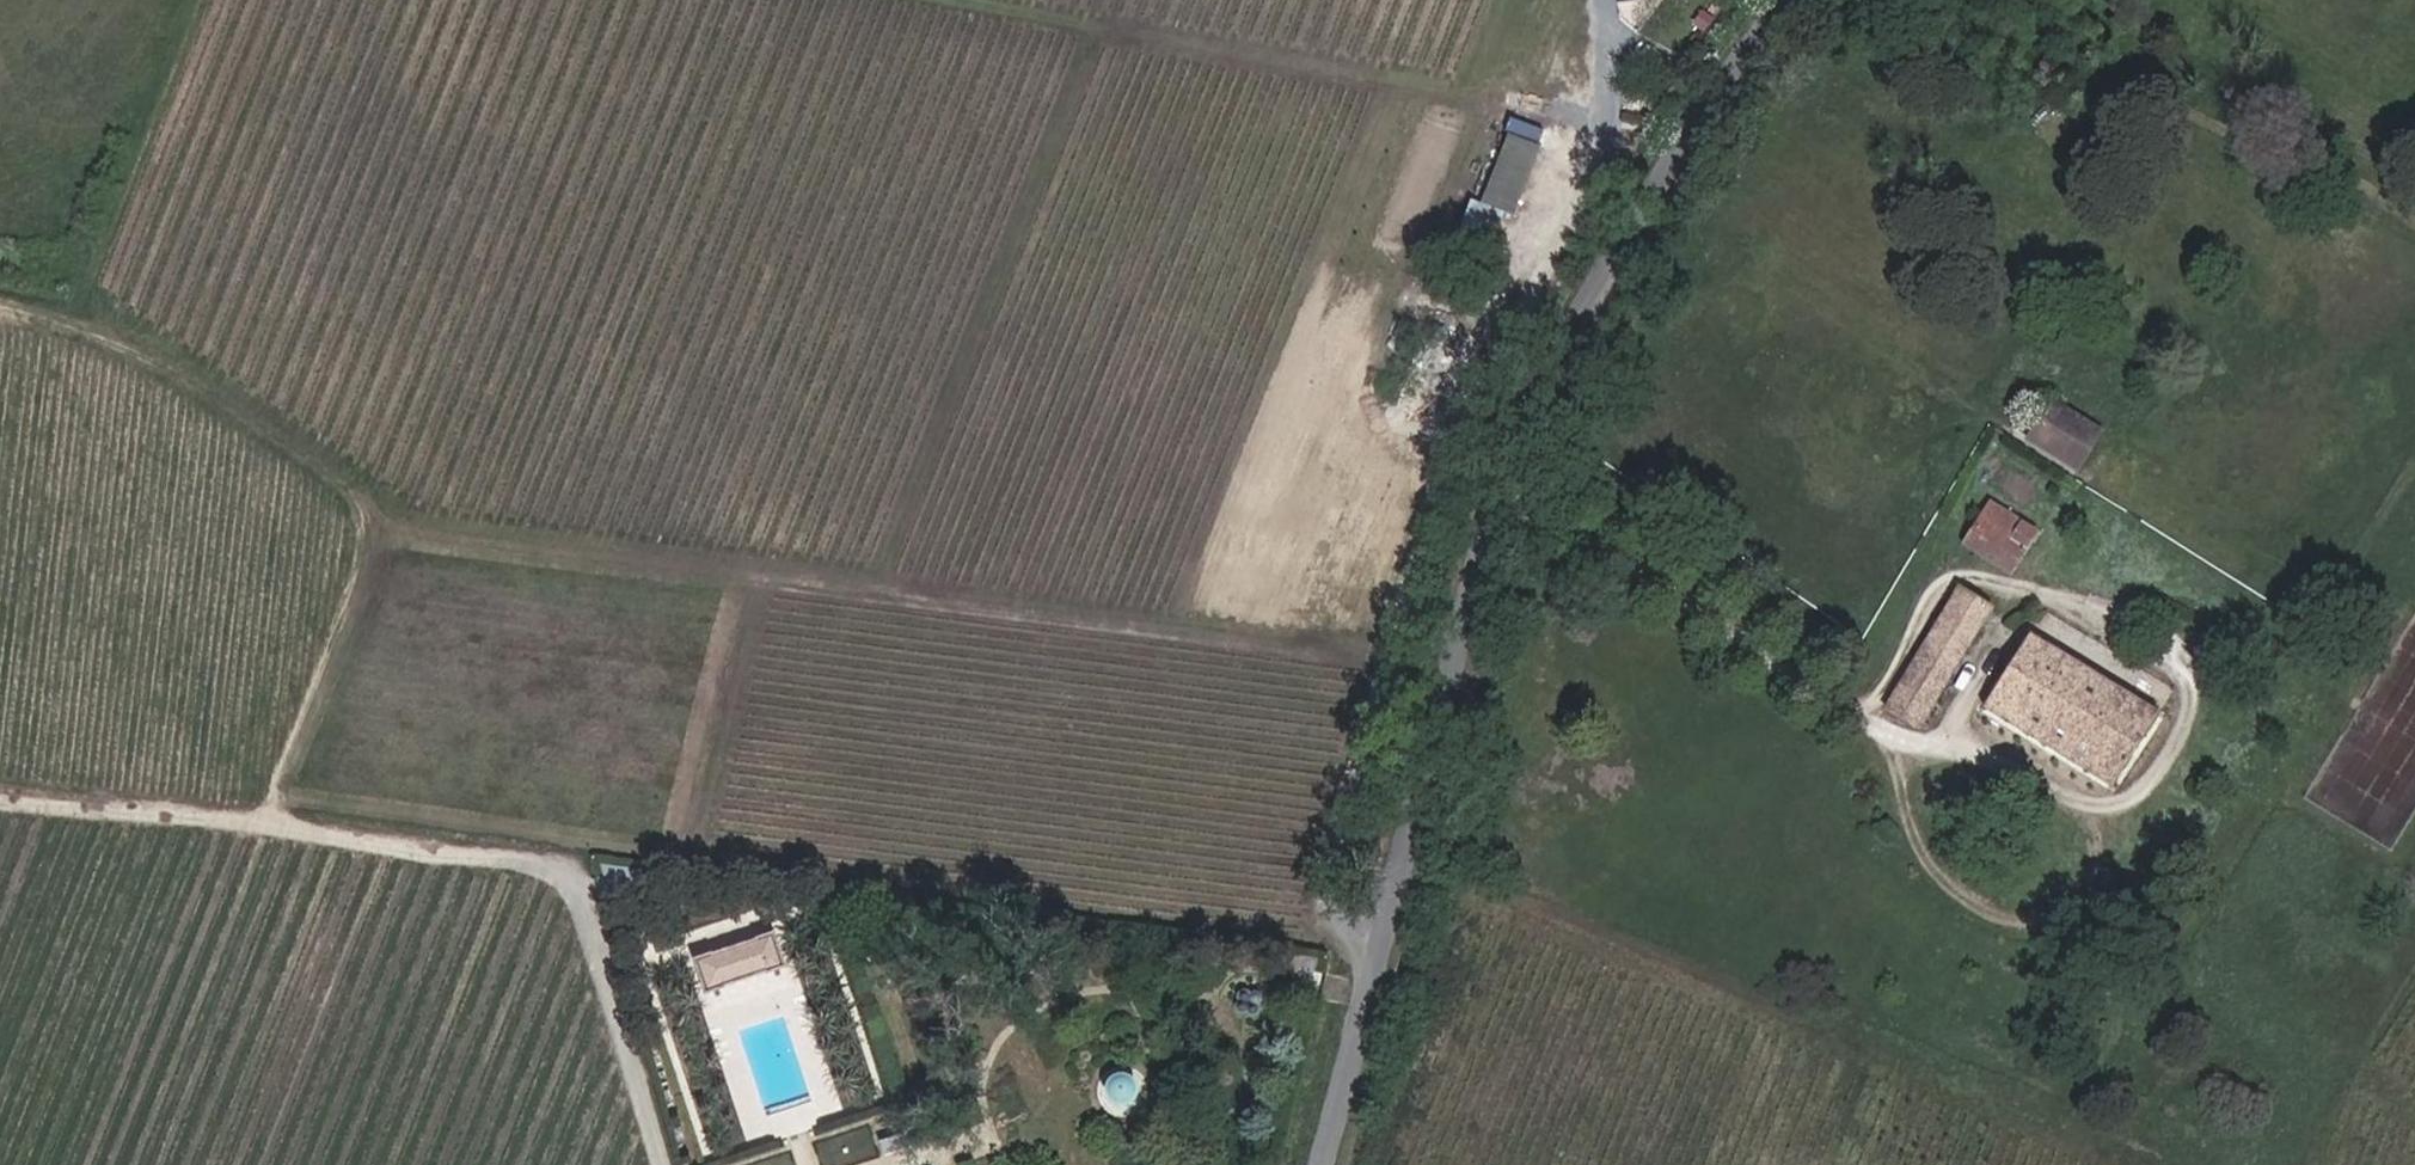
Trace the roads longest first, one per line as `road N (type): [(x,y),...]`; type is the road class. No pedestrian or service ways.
road 1 (unclassified): [(1806,0),(1733,75),(1557,363),(1489,505),(1315,1164)]

